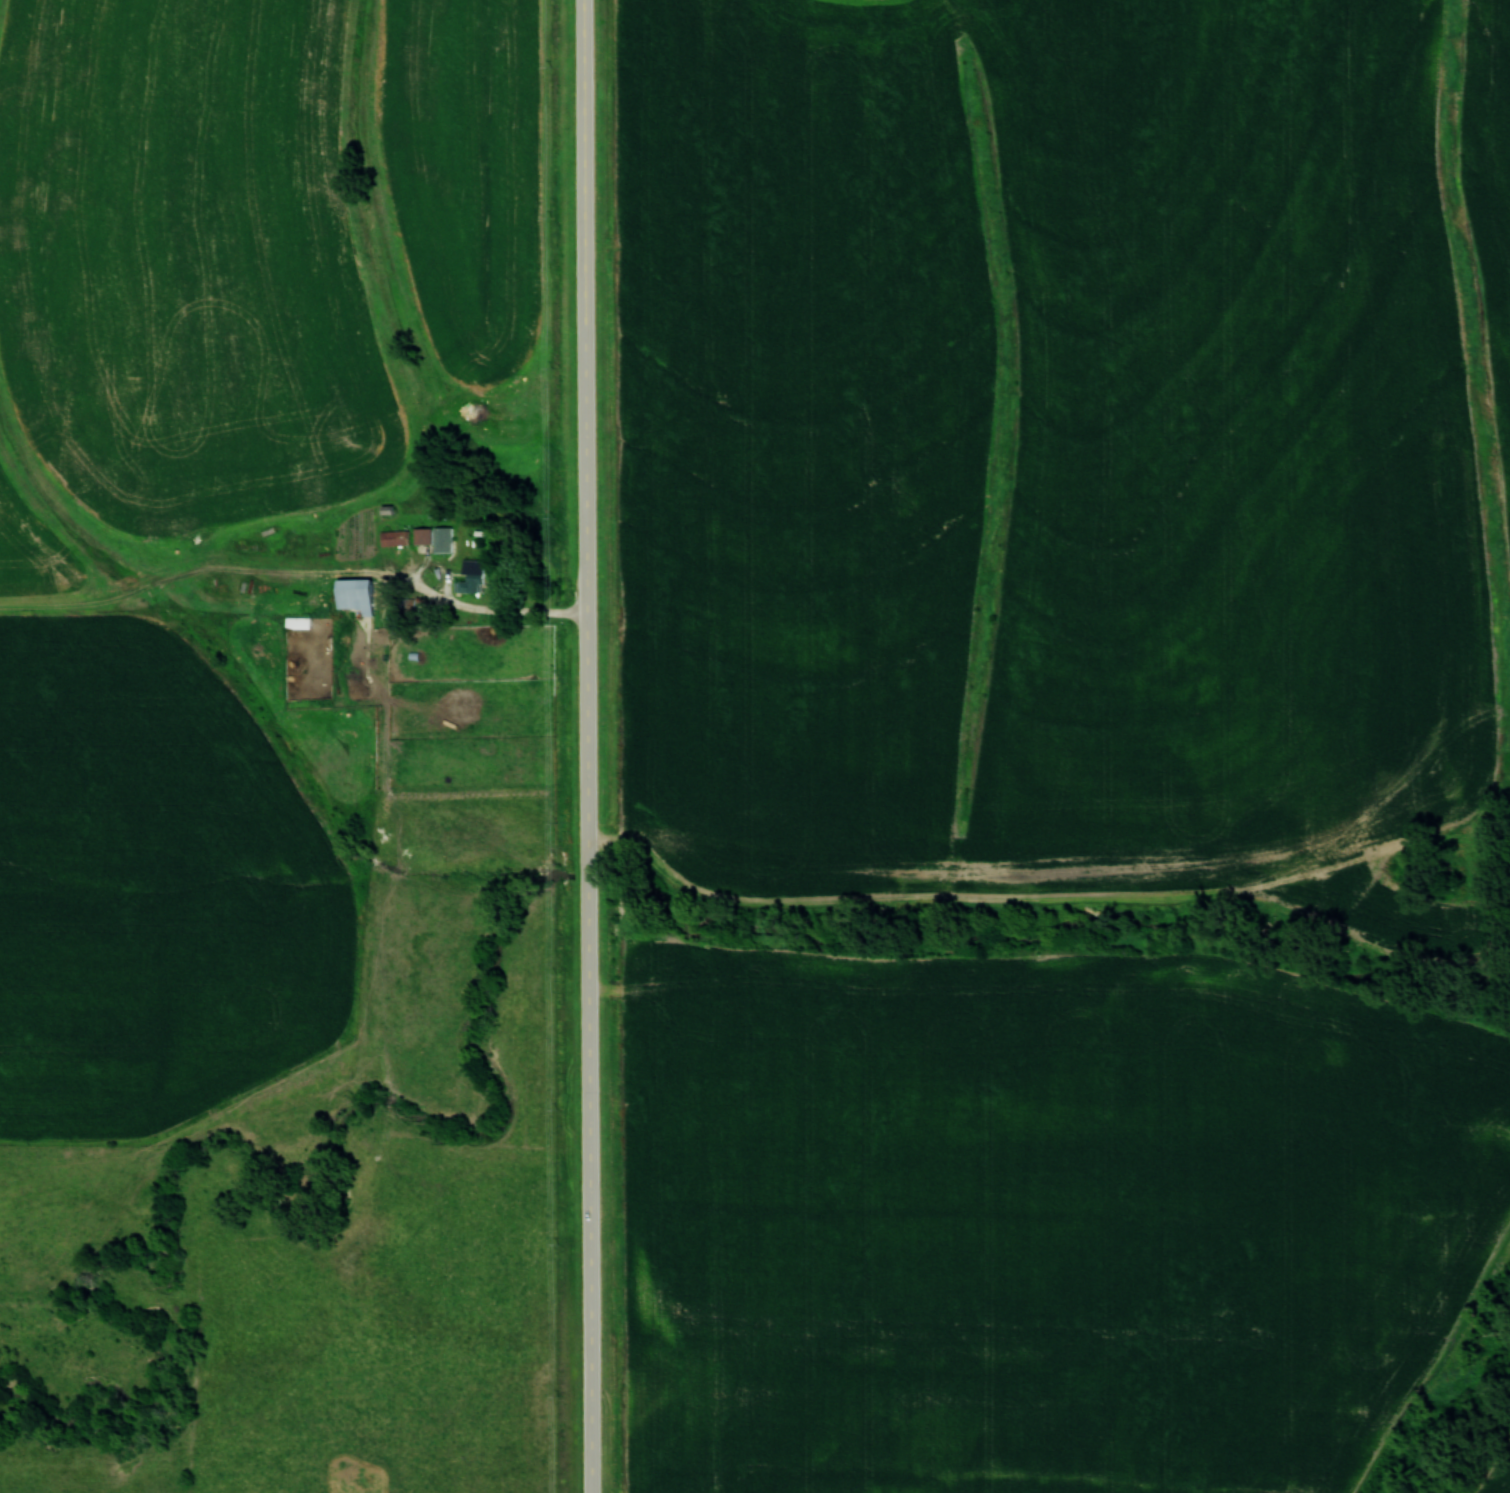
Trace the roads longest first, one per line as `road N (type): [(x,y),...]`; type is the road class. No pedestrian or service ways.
road 1 (tertiary): [(584,0),(592,1492)]

